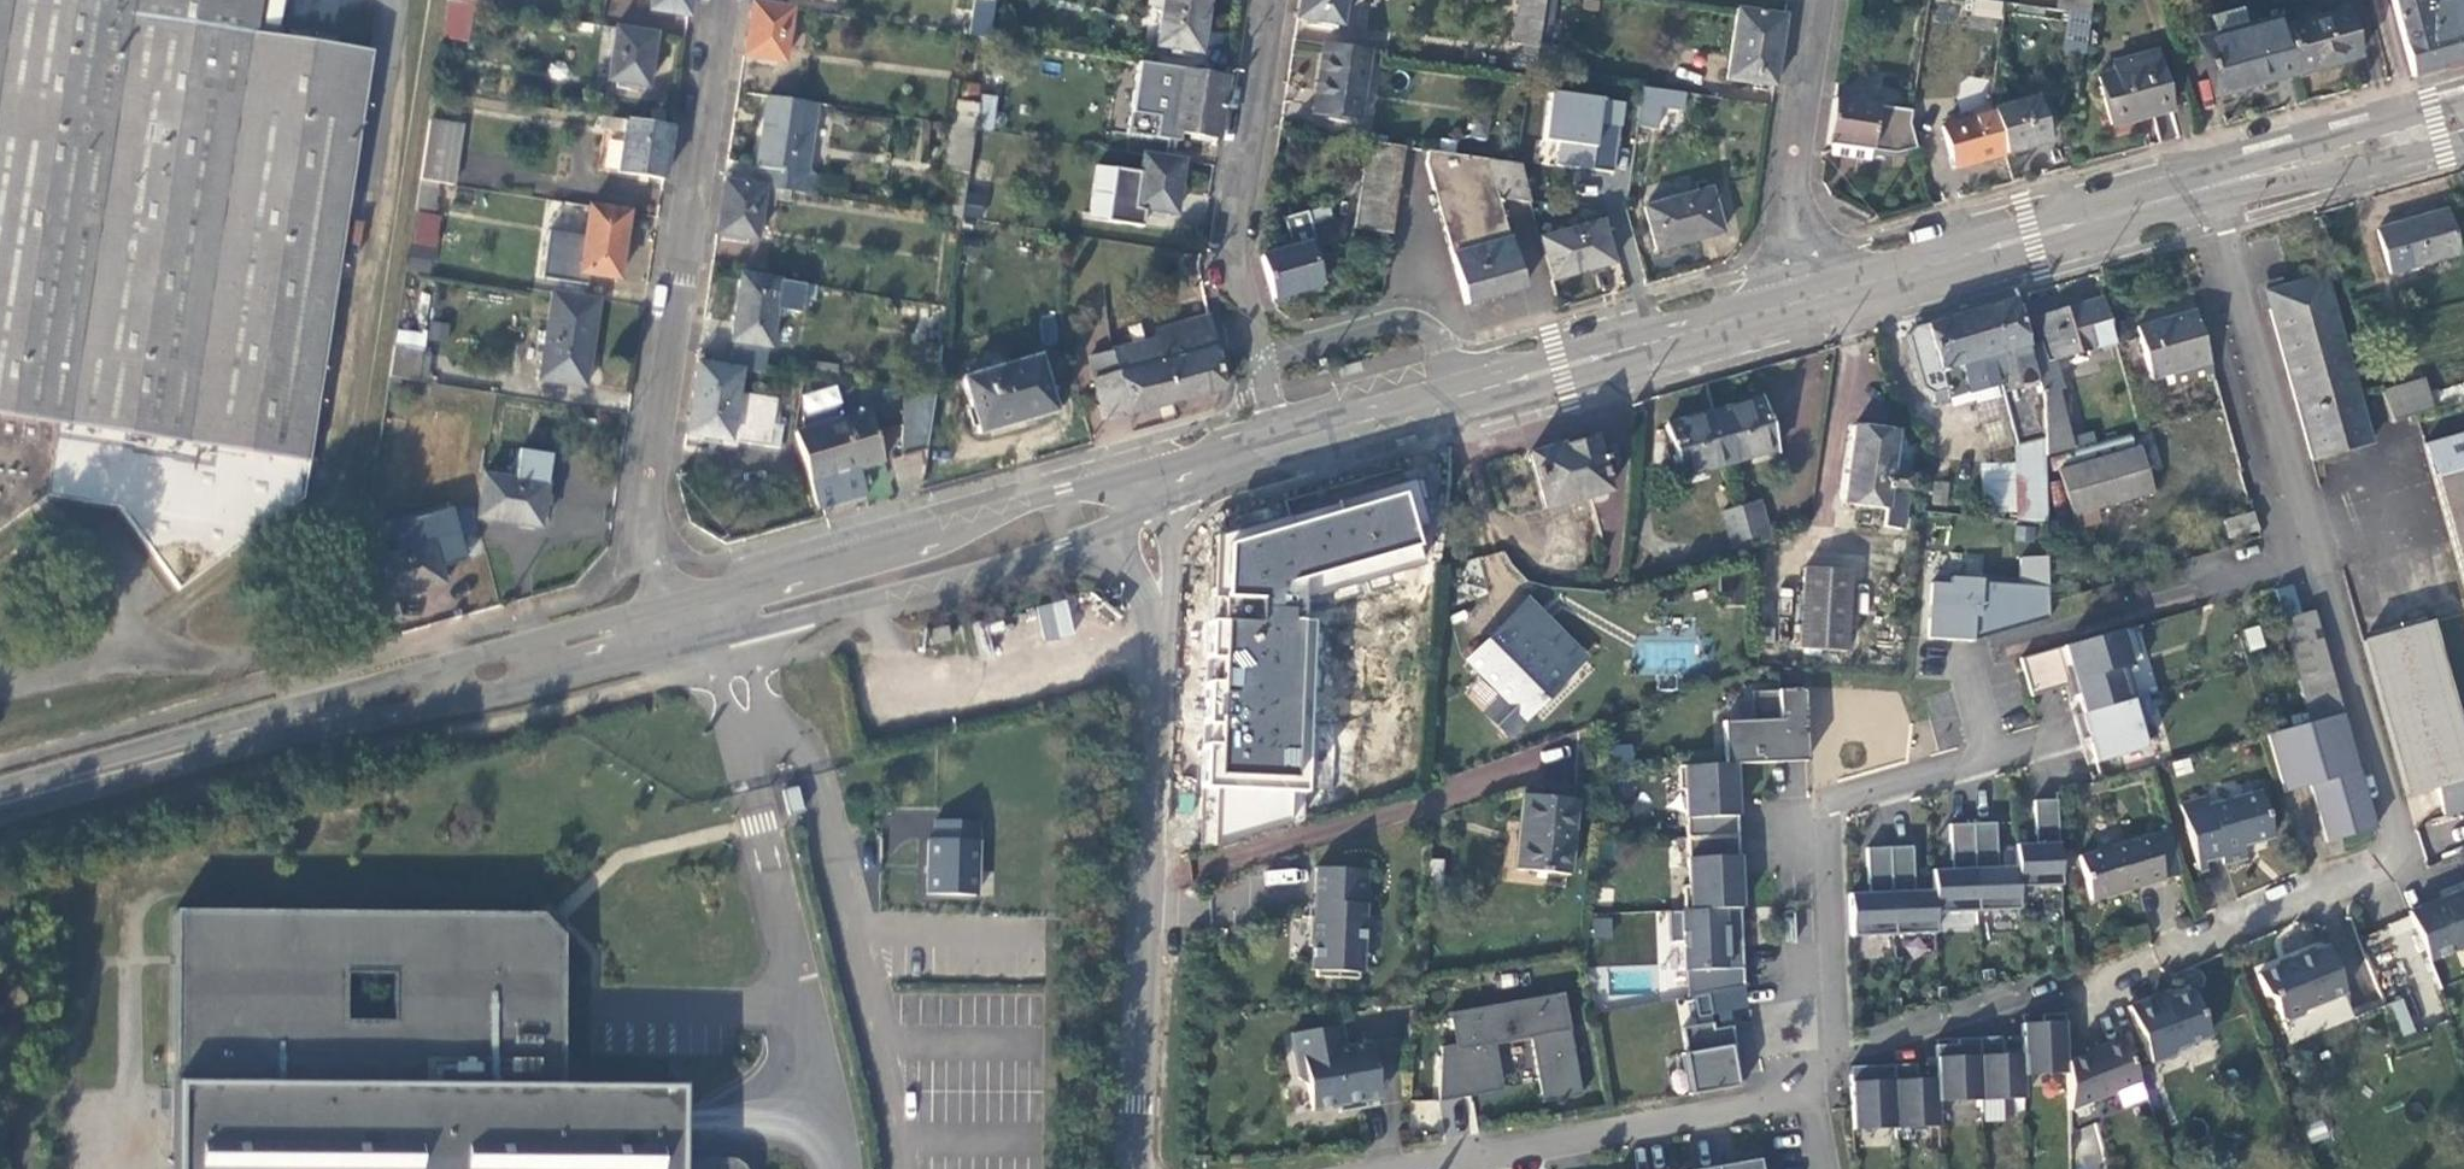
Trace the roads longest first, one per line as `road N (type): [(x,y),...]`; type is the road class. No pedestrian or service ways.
road 1 (residential): [(2205,176),(2402,861)]
road 2 (residential): [(656,606),(645,508),(725,0)]
road 3 (tertiary): [(1133,1168),(1164,614)]
road 4 (secondary): [(1767,298),(1560,355),(1268,459)]
road 5 (secondary): [(666,649),(1130,522)]
road 6 (secondary): [(1121,486),(656,606)]
road 7 (residential): [(1274,0),(1238,229),(1268,459)]
road 8 (secondary): [(2205,176),(1767,298)]
road 9 (residential): [(1415,1168),(1795,1100),(1834,1055)]
road 10 (residential): [(1834,1055),(1827,801),(1990,753)]
road 11 (secondary): [(656,606),(267,711)]
road 12 (secondary): [(278,743),(666,649)]
road 13 (residential): [(1767,298),(1814,0)]
road 14 (secondary): [(0,818),(278,743)]
road 15 (secondary): [(267,711),(0,786)]
road 16 (secondary): [(2463,109),(2205,176)]
road 17 (residential): [(2061,990),(1834,1055)]
road 18 (residential): [(2402,861),(2188,944)]

